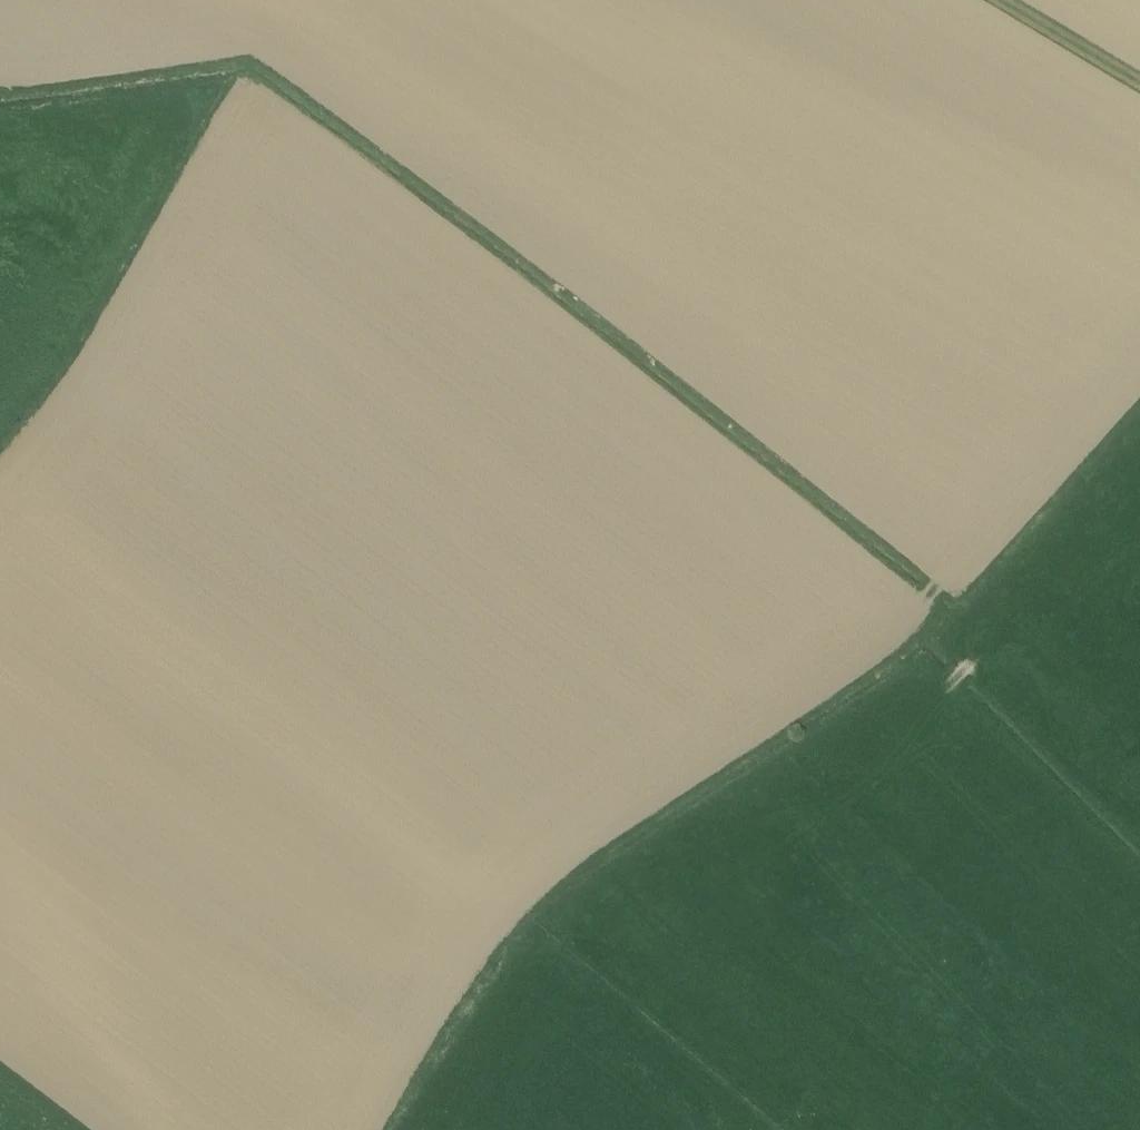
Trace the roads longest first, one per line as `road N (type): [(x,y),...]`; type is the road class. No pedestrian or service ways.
road 1 (track): [(1139,79),(1007,0)]

